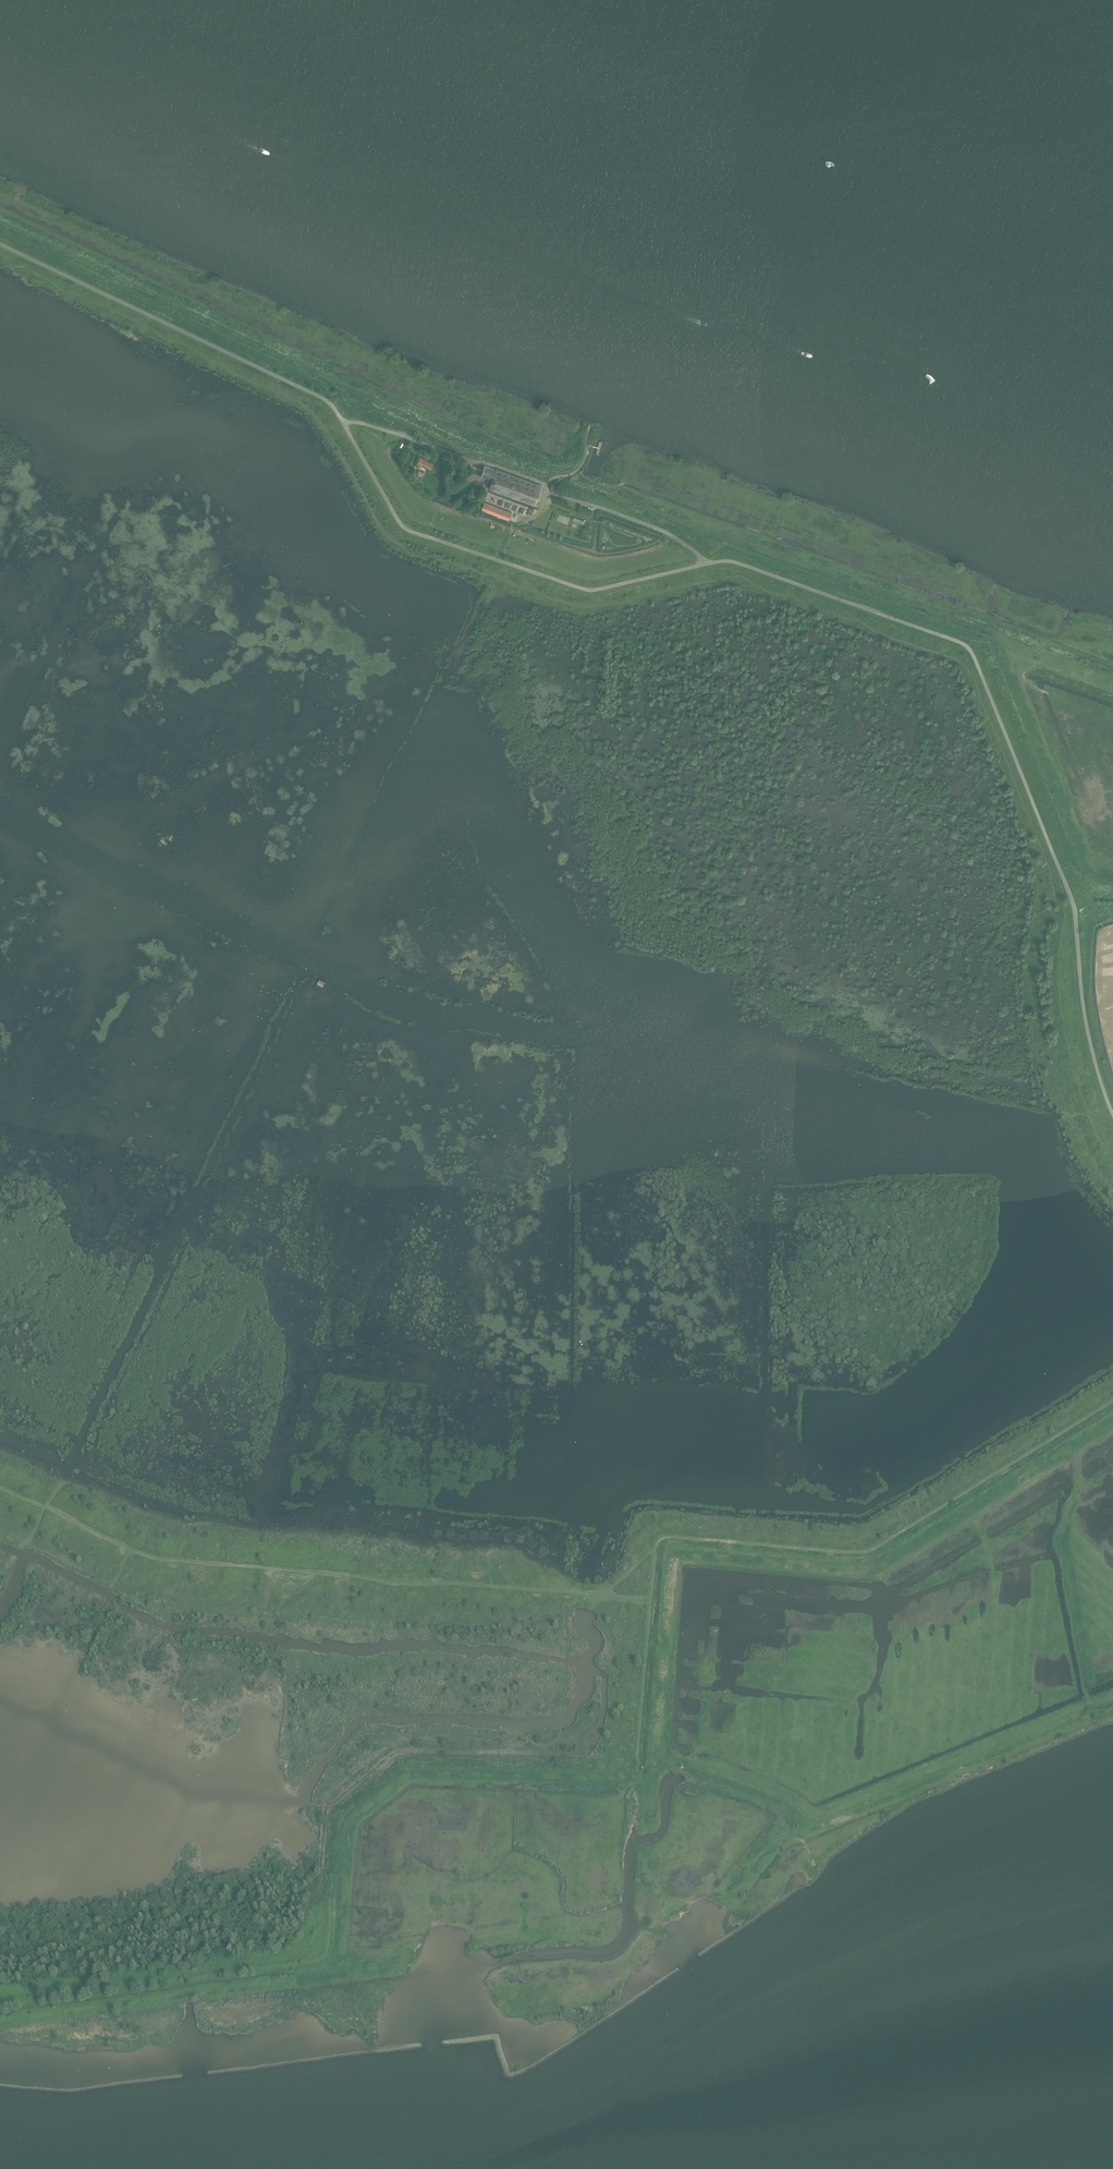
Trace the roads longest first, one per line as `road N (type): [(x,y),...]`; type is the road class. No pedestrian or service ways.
road 1 (unclassified): [(1112,1115),(1087,1027),(1073,904),(967,647),(731,561),(590,591),(410,531),(328,401),(0,244)]
road 2 (track): [(0,1488),(159,1558),(650,1600)]

